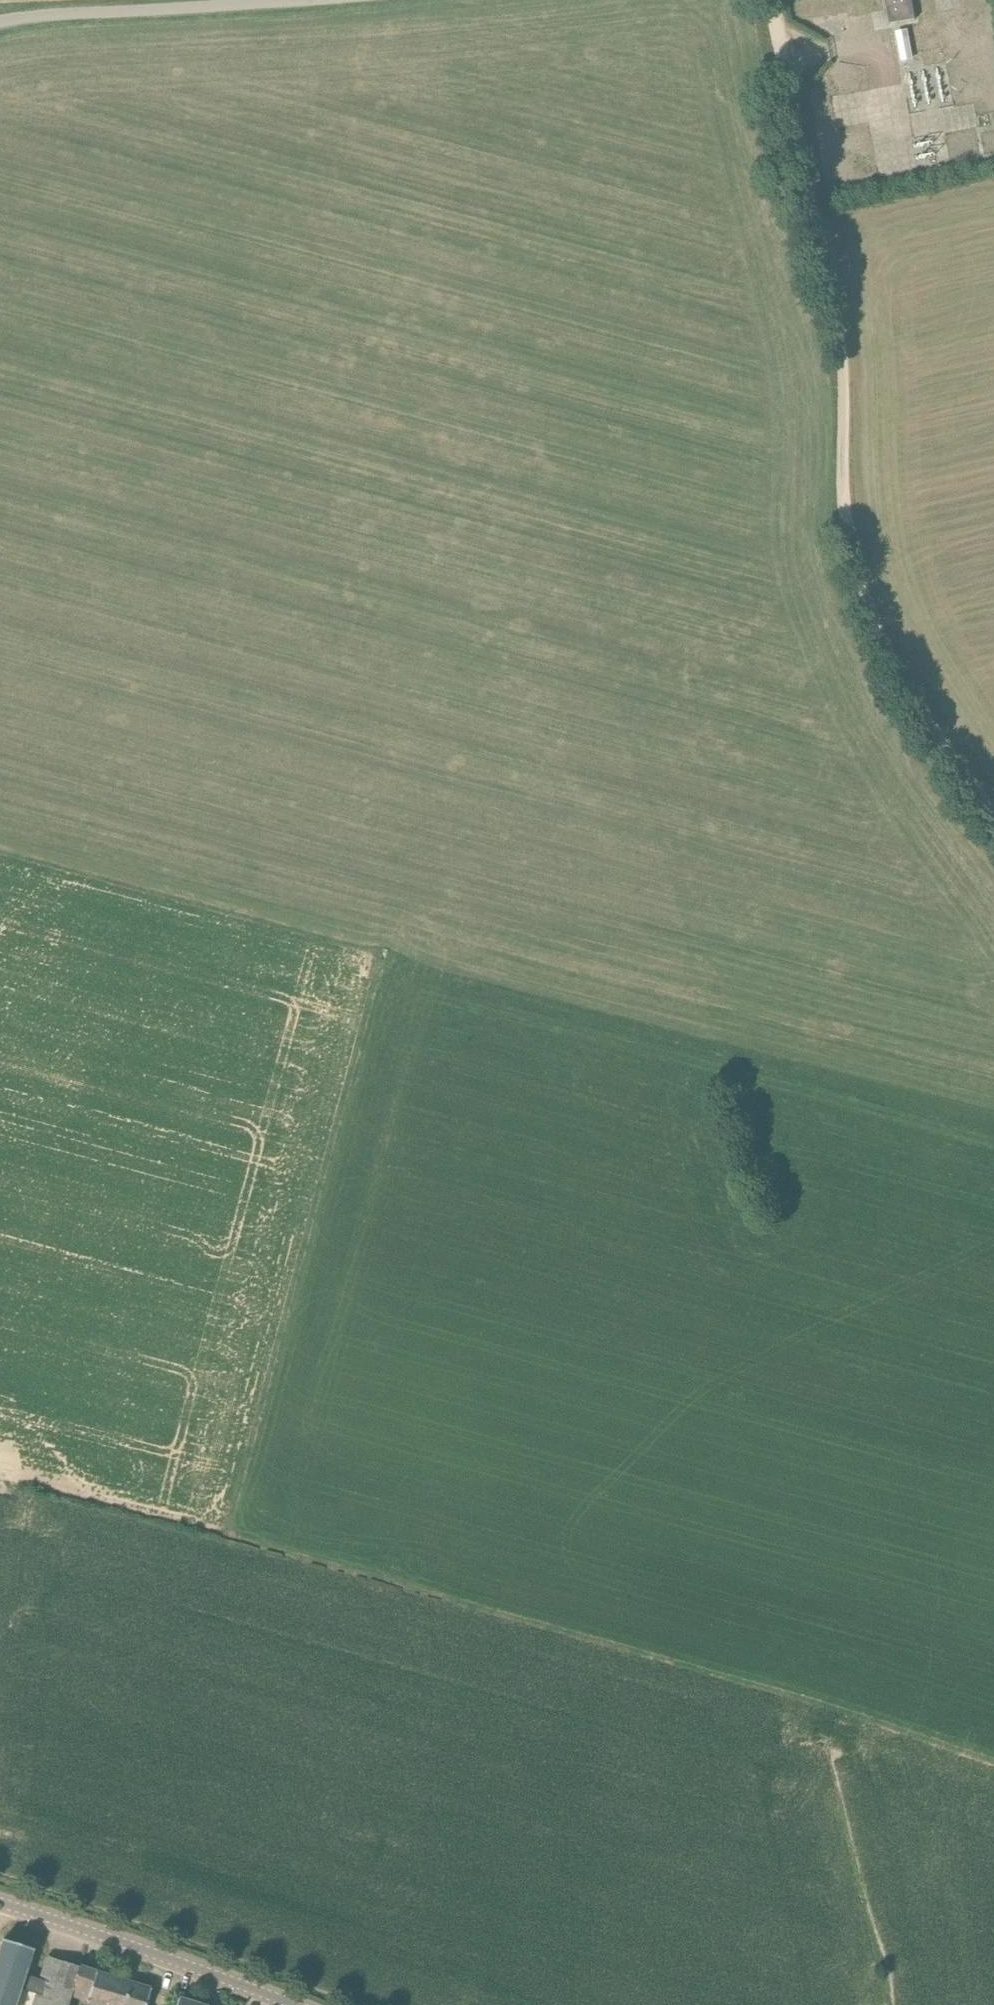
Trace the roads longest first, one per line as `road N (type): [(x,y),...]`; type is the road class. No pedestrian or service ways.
road 1 (track): [(993,814),(893,665),(859,579),(844,490),(835,313),(772,0)]
road 2 (tertiary): [(295,2004),(0,1904)]
road 3 (unclassified): [(0,21),(289,0)]

